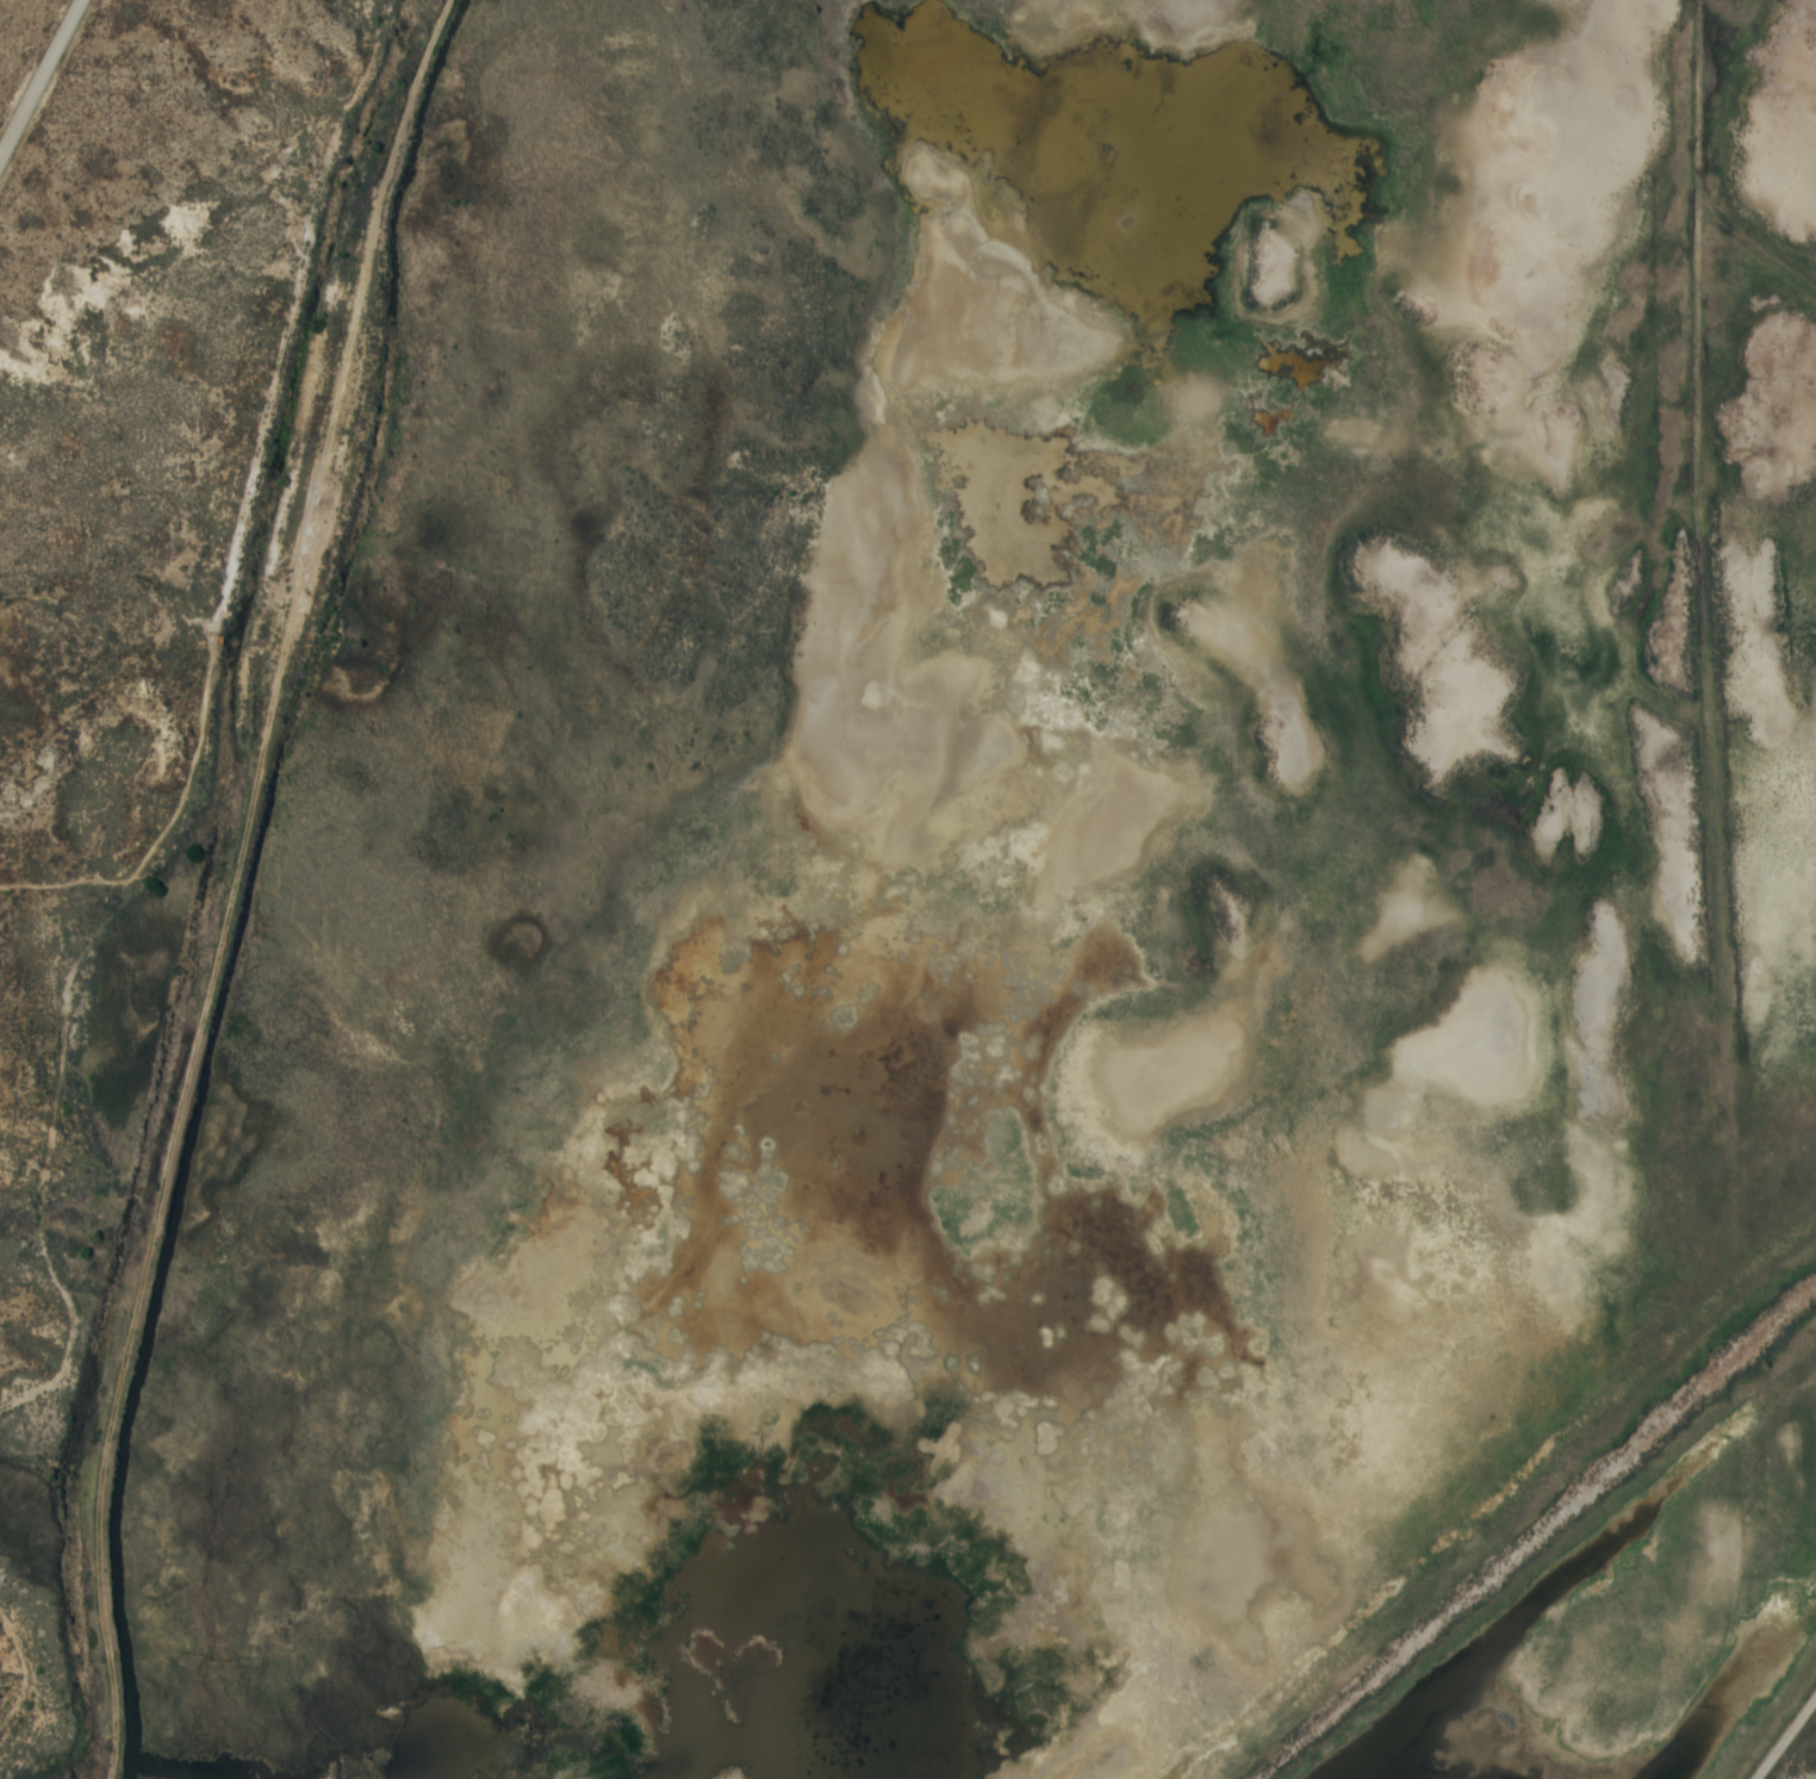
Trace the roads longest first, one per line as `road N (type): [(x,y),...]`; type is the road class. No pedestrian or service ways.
road 1 (residential): [(83,0),(0,166)]

